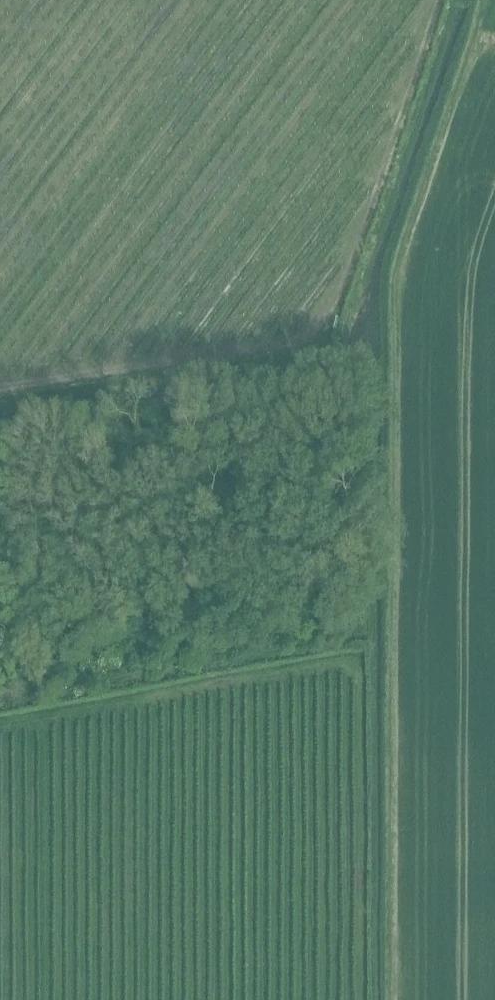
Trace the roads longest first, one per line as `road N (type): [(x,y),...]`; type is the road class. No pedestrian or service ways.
road 1 (track): [(395,999),(400,268),(492,0)]

